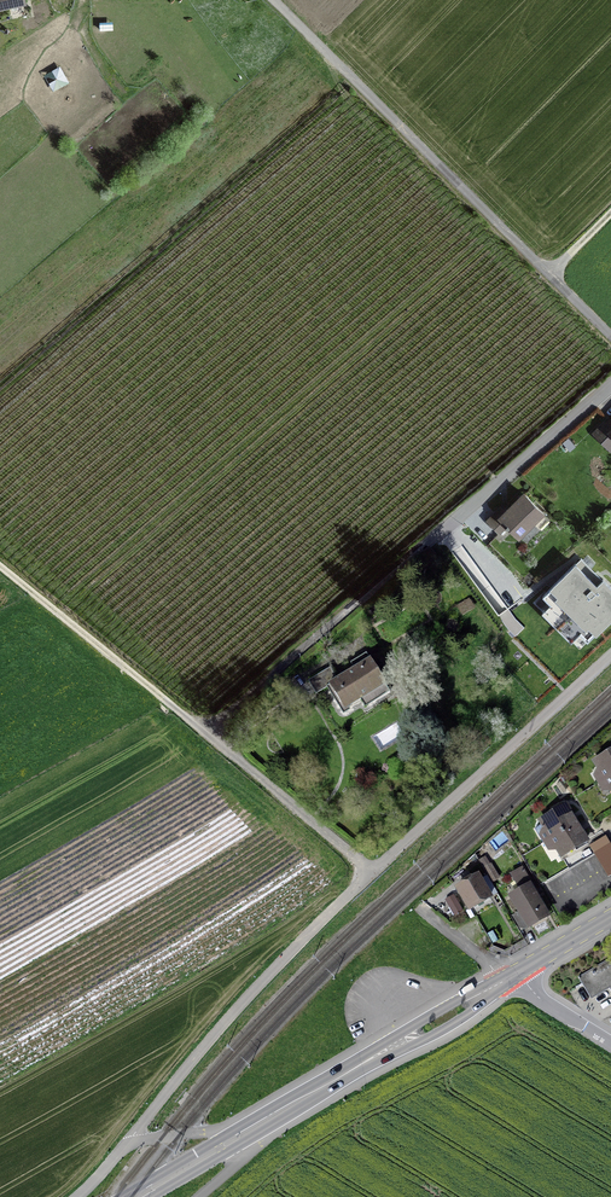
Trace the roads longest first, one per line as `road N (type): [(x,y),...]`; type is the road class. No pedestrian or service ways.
road 1 (residential): [(207,733),(610,387)]
road 2 (unclassified): [(274,0),(610,334)]
road 3 (primary): [(517,973),(134,1196)]
road 4 (track): [(0,566),(207,733)]
road 5 (residential): [(517,973),(536,997),(610,1045)]

